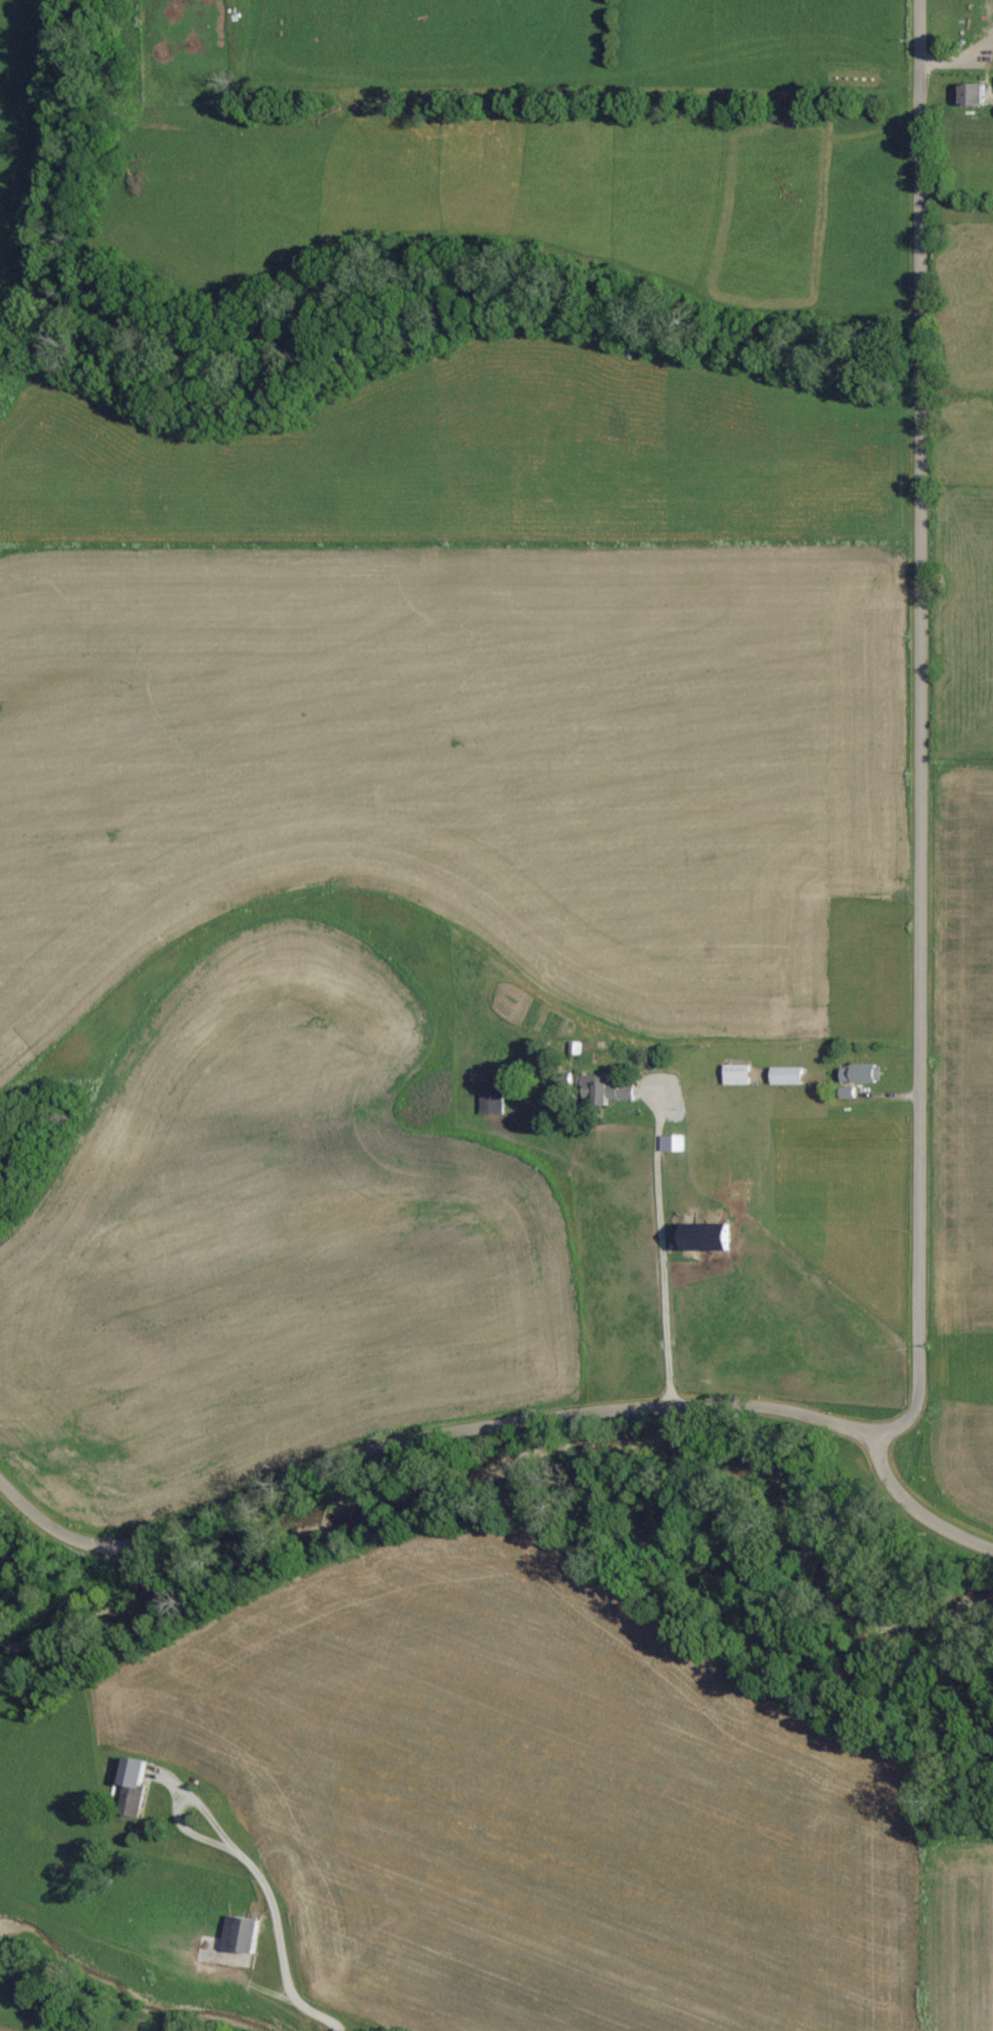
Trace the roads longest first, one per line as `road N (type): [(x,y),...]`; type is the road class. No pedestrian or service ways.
road 1 (residential): [(946,1445),(958,1290),(923,0)]
road 2 (residential): [(0,1481),(75,1540),(132,1546),(169,1535),(368,1428),(506,1395),(946,1445)]

